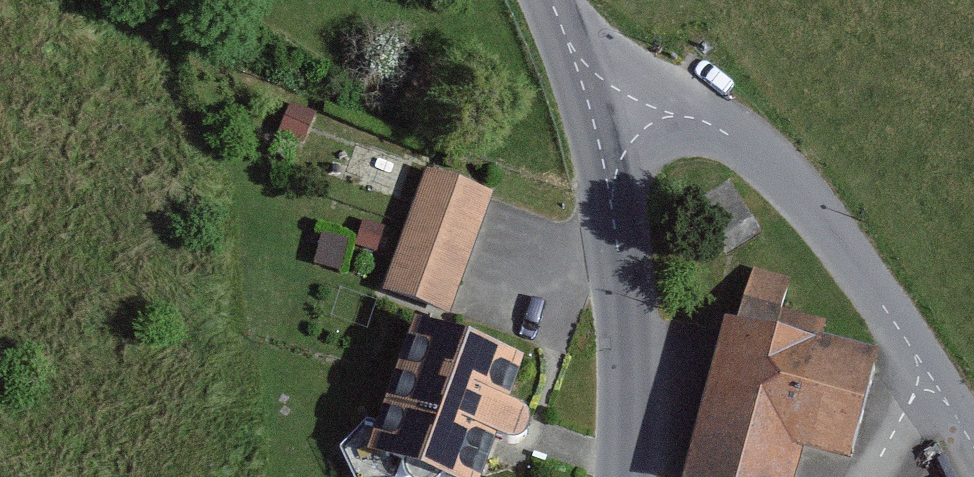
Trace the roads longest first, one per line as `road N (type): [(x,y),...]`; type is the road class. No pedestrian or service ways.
road 1 (unclassified): [(914,351),(800,185),(742,141),(677,115)]
road 2 (tertiary): [(611,207),(627,372),(623,476)]
road 3 (tertiary): [(566,32),(595,118),(611,207)]
road 4 (unclassified): [(677,115),(603,79),(566,32)]
road 5 (unclassified): [(677,115),(648,125),(626,149),(611,207)]

